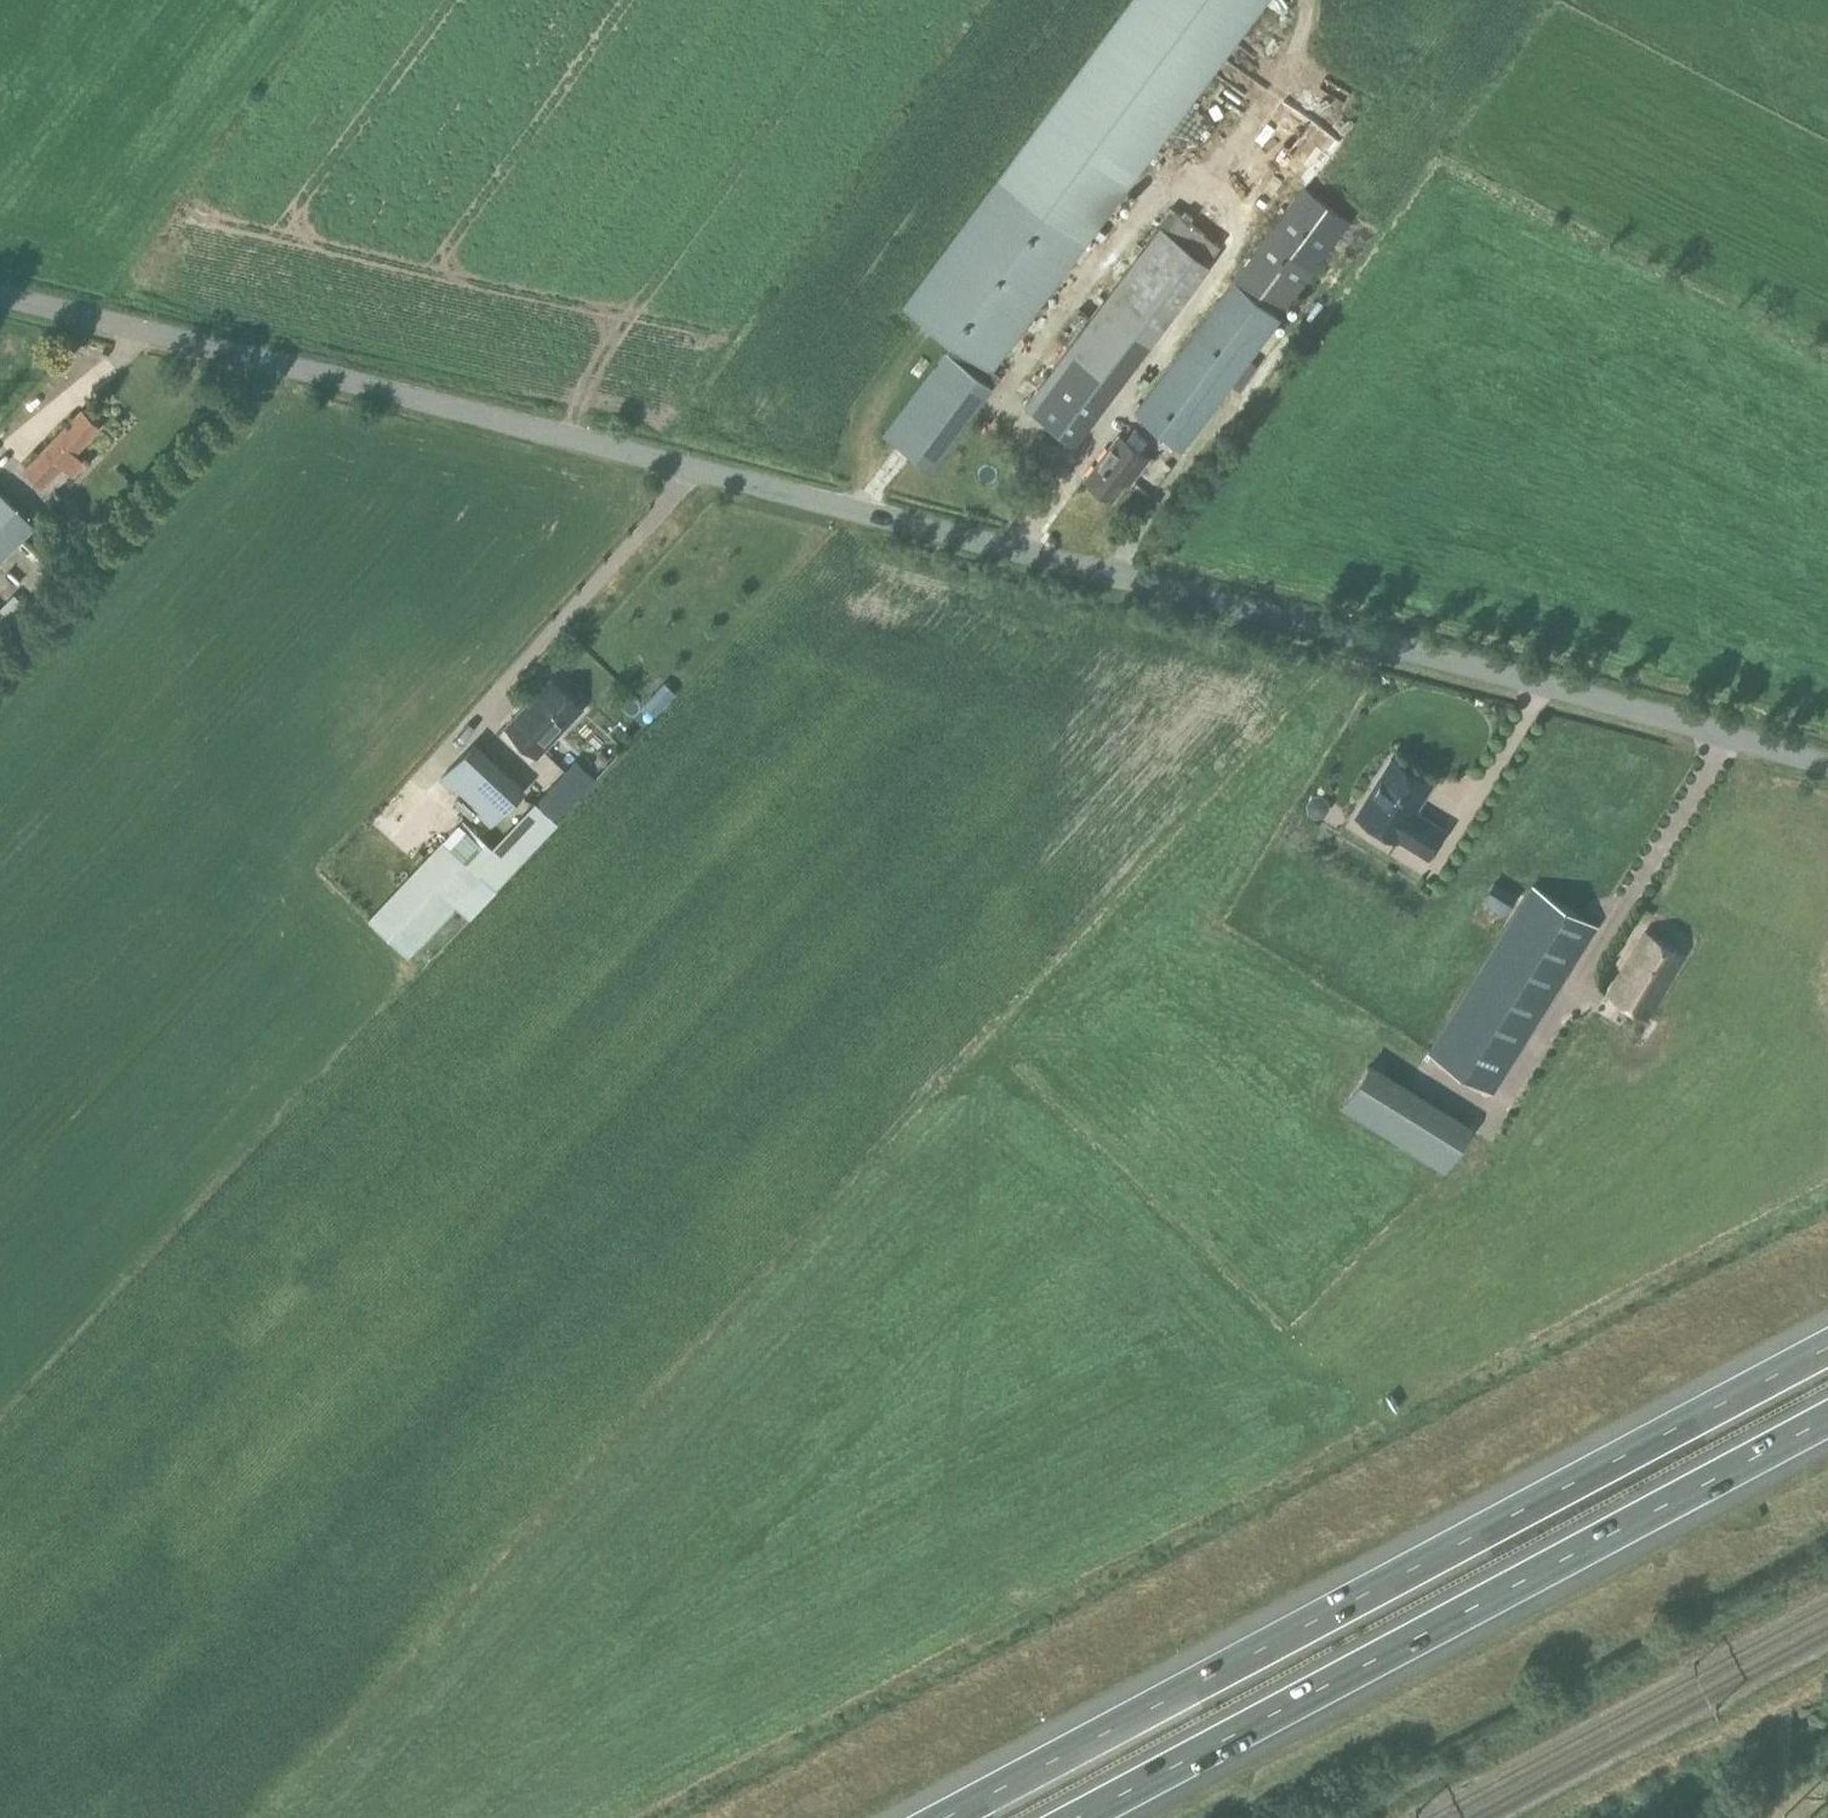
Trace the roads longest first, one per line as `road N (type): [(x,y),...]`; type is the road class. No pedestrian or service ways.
road 1 (unclassified): [(1827,762),(718,474),(0,299)]
road 2 (motorway): [(1827,1346),(947,1817)]
road 3 (motorway): [(1079,1817),(1827,1419)]

